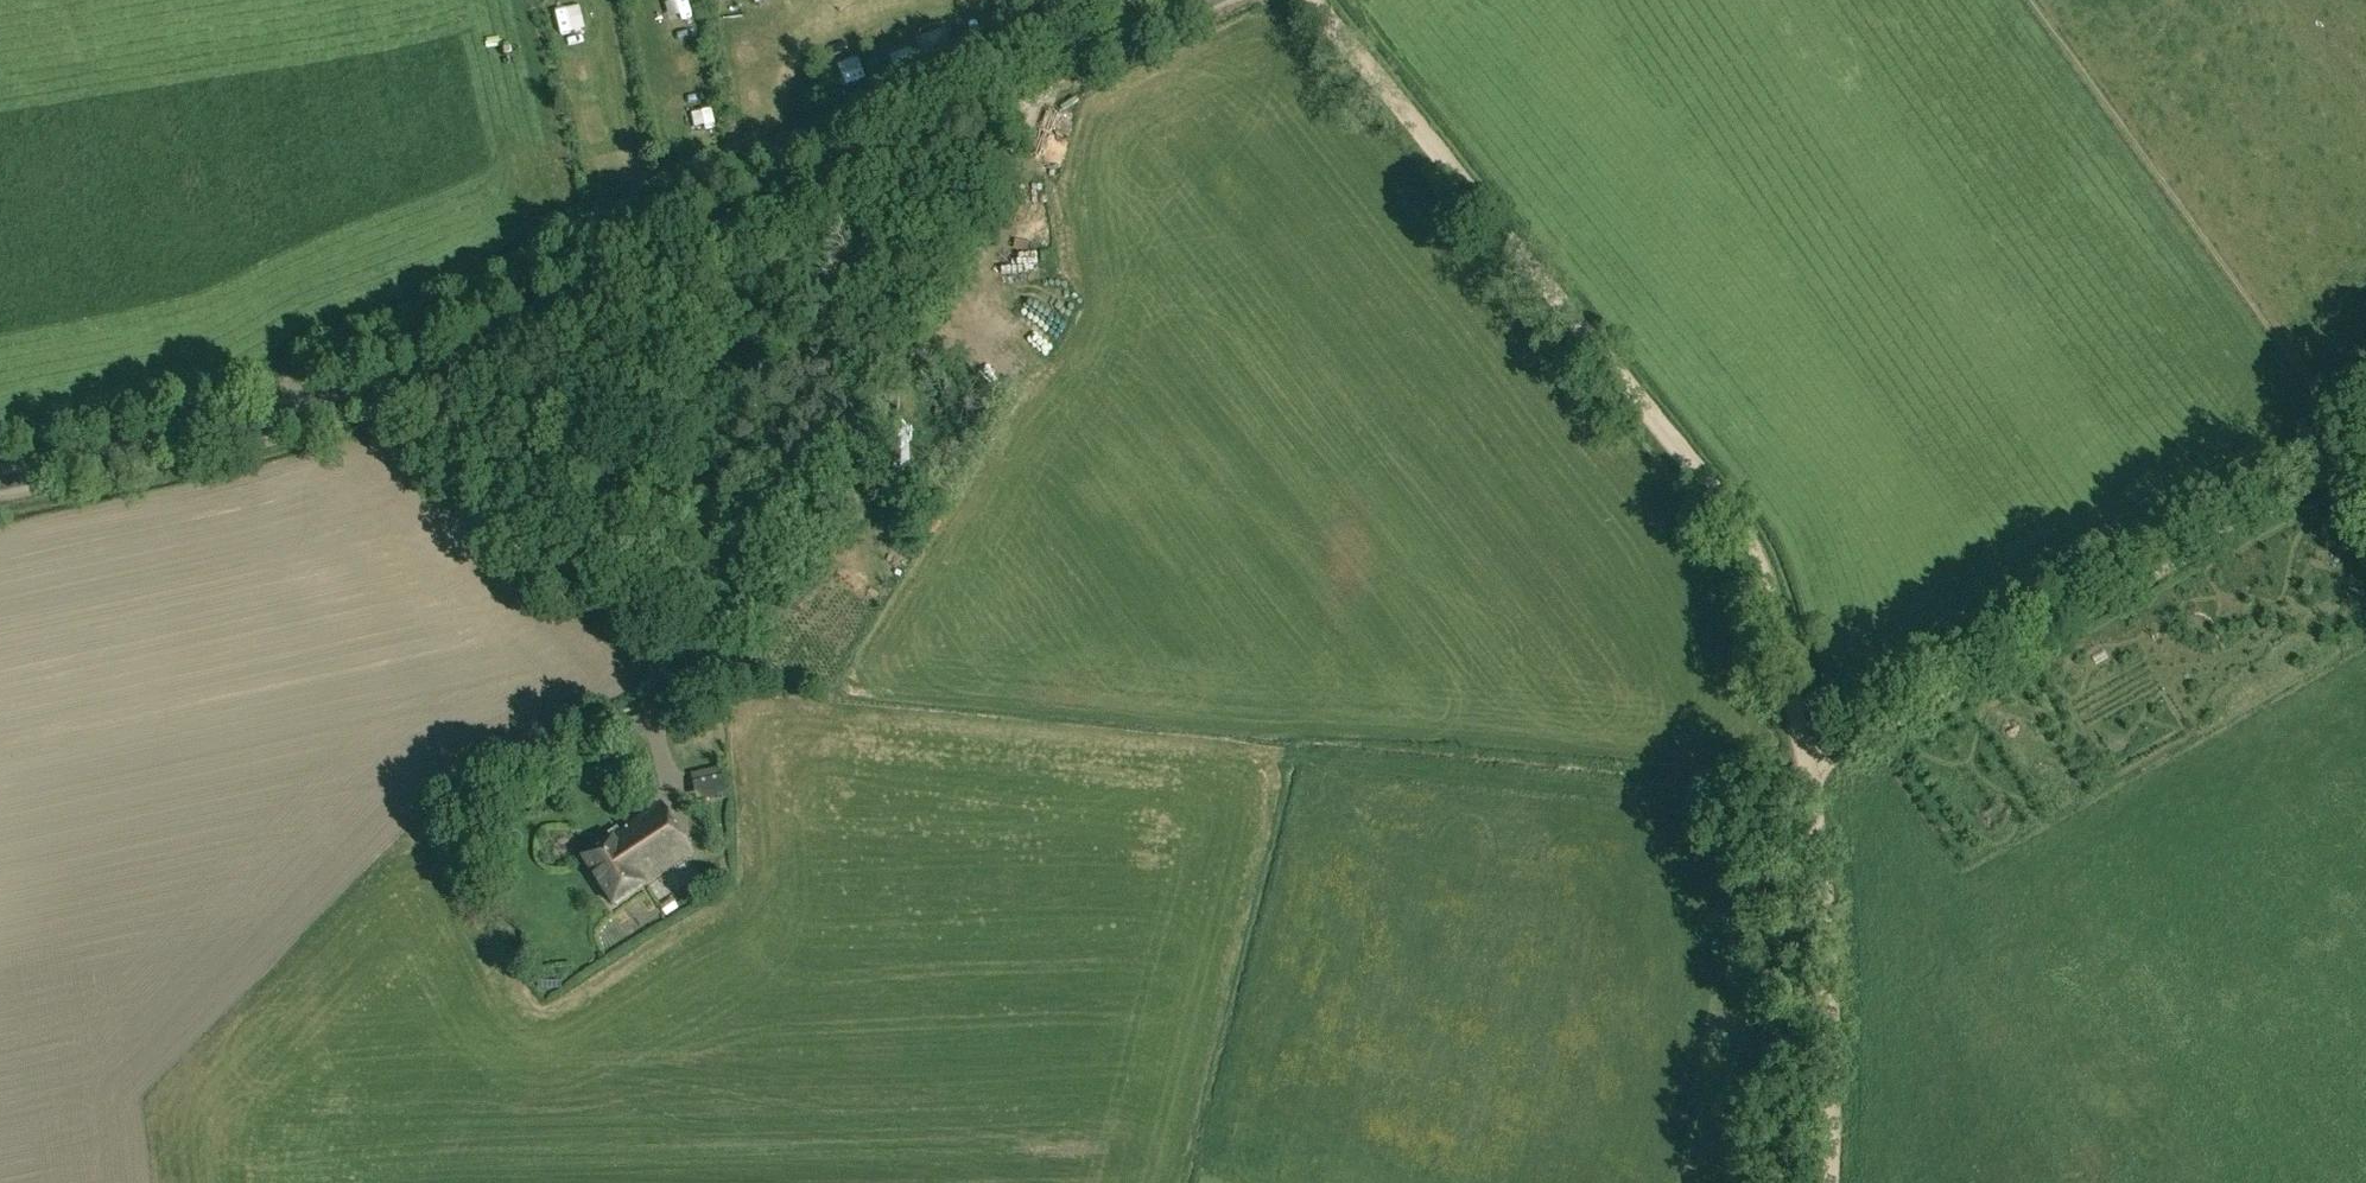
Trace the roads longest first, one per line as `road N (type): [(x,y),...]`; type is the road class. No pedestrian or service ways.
road 1 (unclassified): [(0,483),(374,397),(1209,0)]
road 2 (track): [(1313,0),(1728,514),(1769,599),(1814,767)]
road 3 (track): [(1814,767),(2209,551),(2359,454)]
road 4 (track): [(1310,758),(1663,794),(1759,792),(1814,767)]
road 5 (track): [(1832,1182),(1830,907),(1814,767)]

